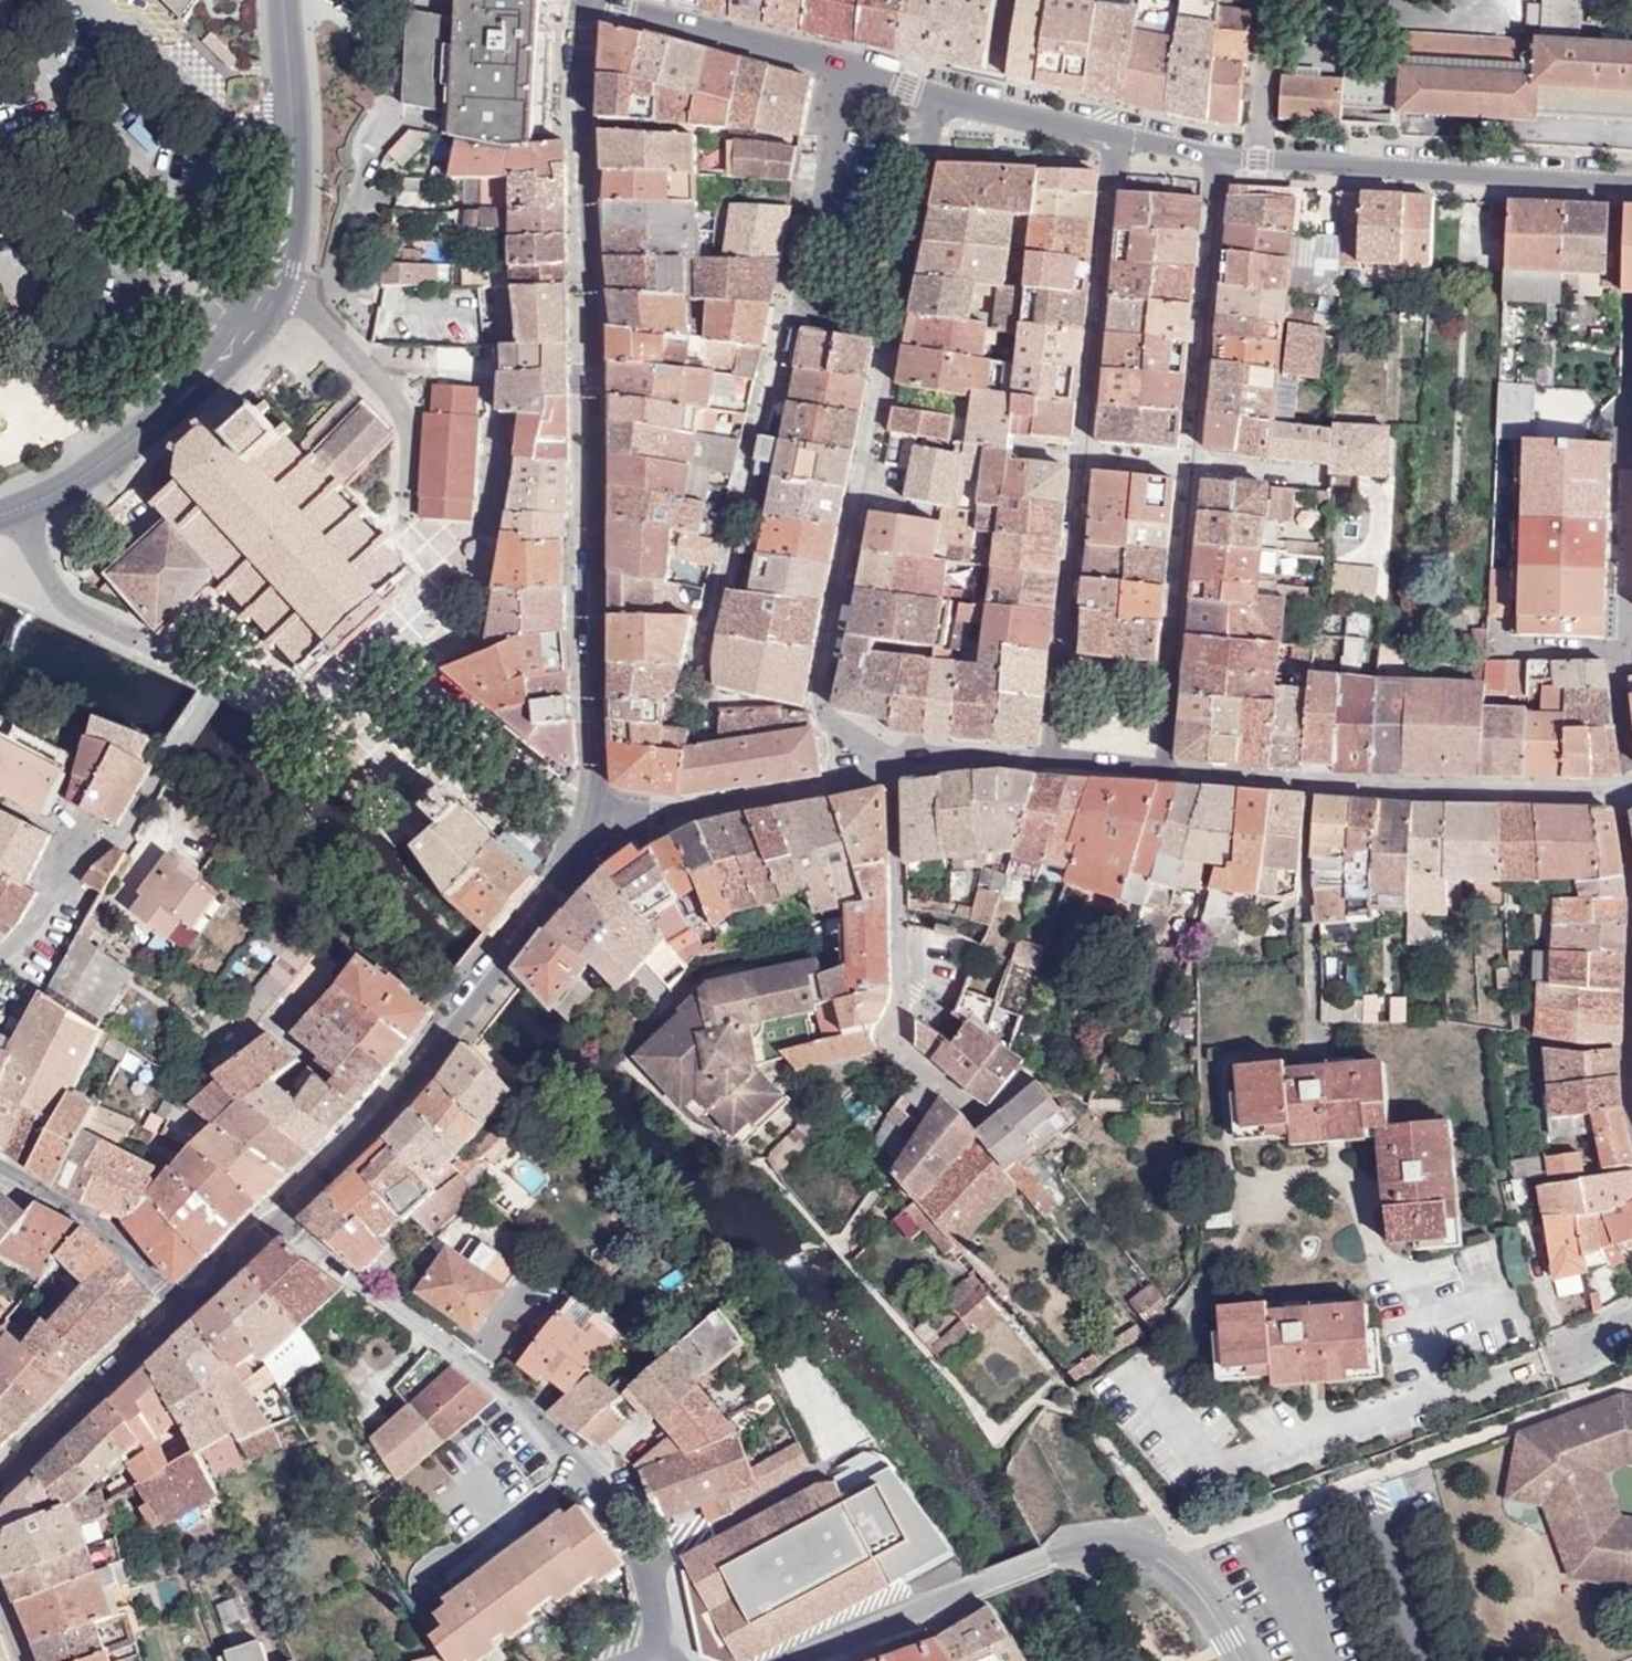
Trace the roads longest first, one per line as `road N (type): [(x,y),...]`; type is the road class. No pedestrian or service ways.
road 1 (primary): [(598,1),(588,189),(599,813)]
road 2 (residential): [(0,958),(90,848),(125,825),(165,774),(219,677),(194,653),(66,602),(16,510)]
road 3 (residential): [(1631,177),(1620,675),(1629,786)]
road 4 (residential): [(660,1660),(637,1530),(622,1500),(281,1217)]
road 5 (tertiary): [(792,1660),(1052,1550),(1101,1537),(1152,1536),(1242,1660)]
road 6 (primary): [(599,813),(518,943),(374,1135),(281,1217)]
road 7 (residential): [(889,331),(822,704),(840,782)]
road 8 (tertiary): [(1631,172),(1260,153)]
road 9 (residential): [(892,771),(902,983),(893,1040),(973,1100)]
road 10 (residential): [(889,331),(790,300),(845,61)]
road 11 (unclassified): [(16,510),(63,489),(150,427),(228,354),(273,290)]
road 12 (residential): [(1113,129),(1083,454)]
road 13 (residential): [(1310,780),(1494,791),(1629,786)]
road 14 (residential): [(1195,464),(1219,149)]
road 15 (residential): [(1083,454),(1055,765)]
road 16 (residential): [(1172,772),(1195,464)]
road 17 (unclassified): [(273,290),(294,162),(285,0)]
road 18 (tertiary): [(598,1),(845,61)]
road 19 (residential): [(941,87),(889,331)]
road 20 (primary): [(177,1308),(0,1480)]
road 21 (residential): [(599,813),(840,782)]
road 22 (residential): [(177,1308),(104,1229),(0,1165)]
road 23 (unclassified): [(406,475),(399,406),(321,311)]
road 24 (tertiary): [(941,87),(1113,129)]
road 25 (residential): [(892,771),(954,759),(1055,765)]
road 26 (unclassified): [(321,311),(370,158)]
road 27 (residential): [(1260,153),(1271,0)]
road 28 (residential): [(1172,772),(1310,780)]
road 29 (primary): [(281,1217),(177,1308)]
road 30 (residential): [(1195,464),(1327,477)]
road 31 (residential): [(1306,910),(1310,780)]
road 32 (residential): [(1631,968),(1631,1089)]

